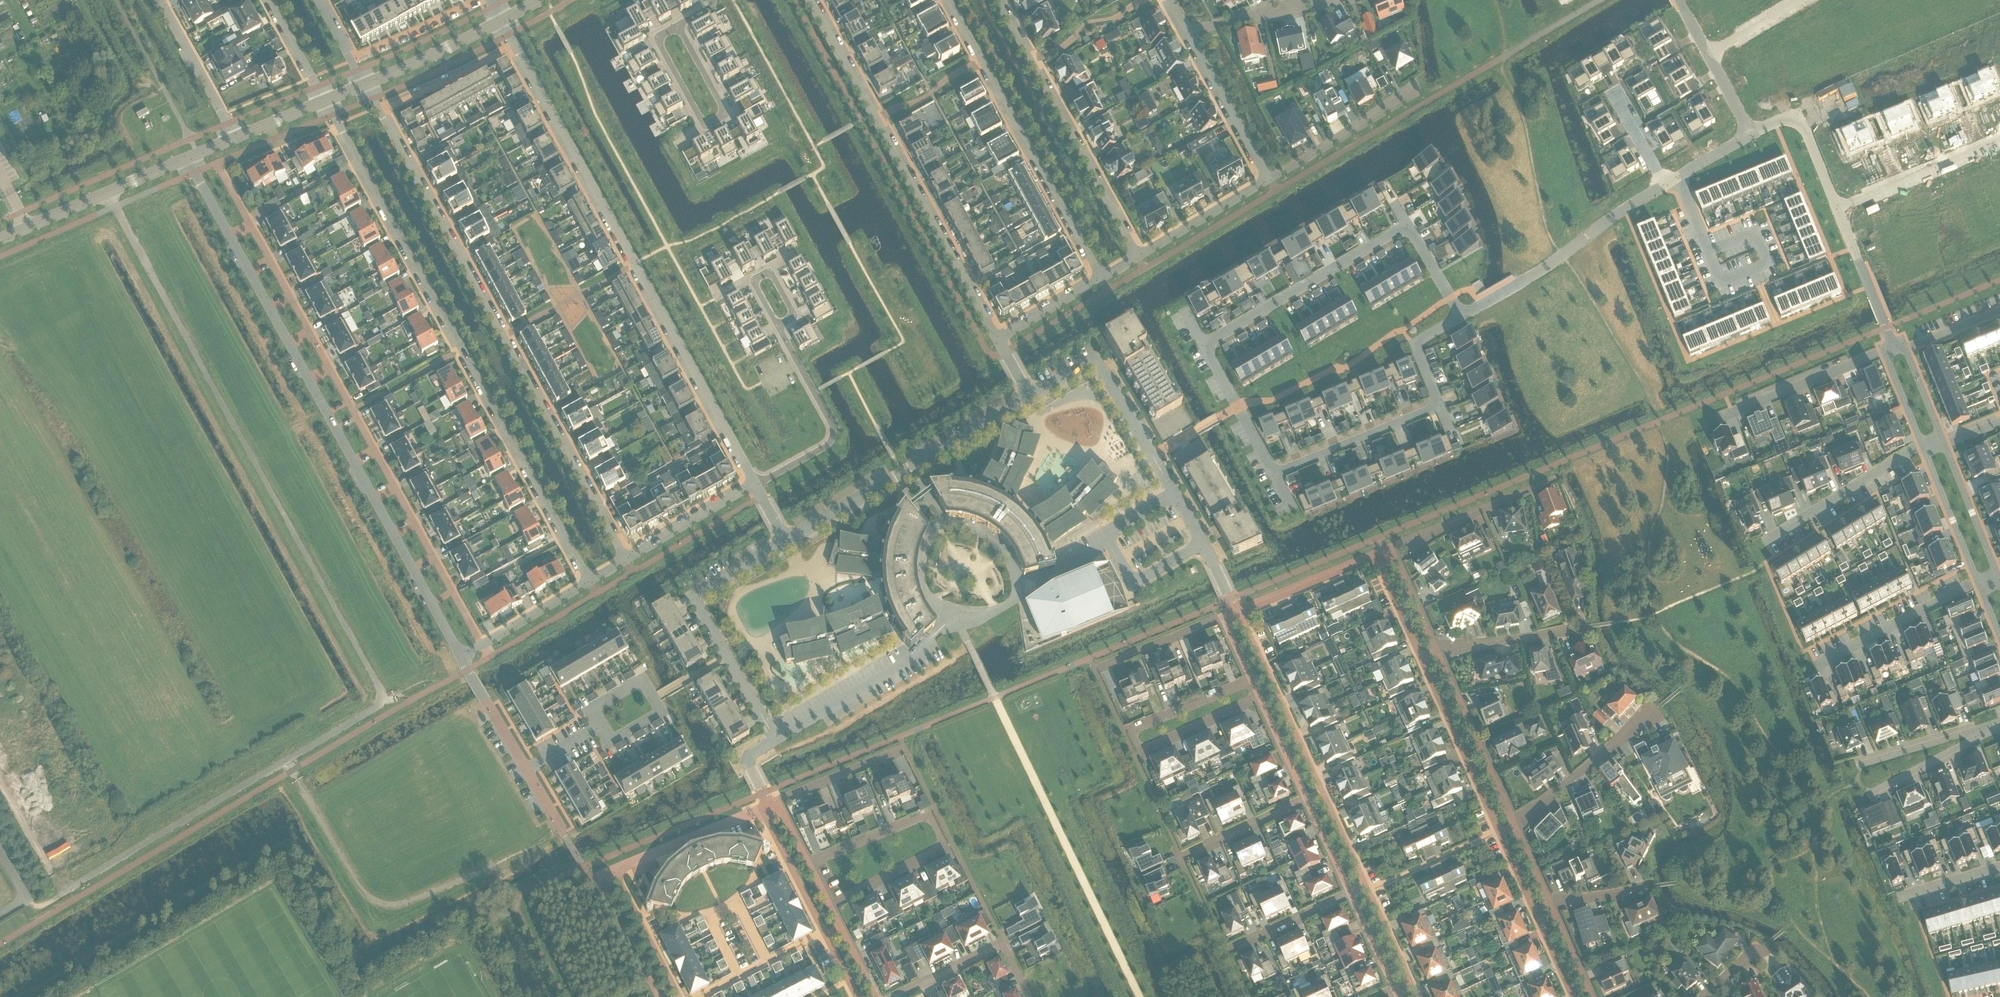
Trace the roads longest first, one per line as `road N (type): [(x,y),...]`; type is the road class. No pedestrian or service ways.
road 1 (residential): [(1407,224),(1205,345),(1275,474),(1441,406),(1416,343),(1462,316)]
road 2 (residential): [(386,701),(106,193)]
road 3 (residential): [(461,657),(187,158)]
road 4 (residential): [(590,582),(325,100)]
road 5 (residential): [(625,560),(364,84)]
road 6 (residential): [(502,20),(755,484)]
road 7 (residential): [(810,0),(998,339)]
road 8 (residential): [(386,701),(63,894)]
road 9 (residential): [(1030,397),(1095,358),(1236,611)]
road 10 (residential): [(949,0),(1102,279)]
road 11 (residential): [(1138,257),(997,0)]
road 12 (residential): [(786,541),(1030,397)]
road 13 (residential): [(775,739),(691,596),(786,541)]
road 14 (residential): [(677,24),(727,114),(705,126),(655,36)]
road 15 (residential): [(755,484),(825,446),(833,433),(777,325)]
road 16 (residential): [(1323,791),(1236,611)]
road 17 (residential): [(1500,833),(1422,659)]
road 18 (residential): [(1437,652),(1515,825)]
road 19 (residential): [(1923,443),(1766,540)]
road 20 (residential): [(1515,825),(1656,709)]
road 21 (residential): [(775,739),(932,647)]
road 22 (residential): [(1977,579),(1818,665)]
road 23 (residential): [(600,726),(609,742),(662,712),(642,679),(591,712)]
road 24 (residential): [(1884,351),(1720,419)]
road 25 (residential): [(1390,549),(1552,480)]
road 26 (unclassified): [(1838,209),(1999,141)]
road 27 (residential): [(1269,179),(1417,88)]
road 28 (residential): [(1188,32),(1269,179)]
road 29 (unclassified): [(1527,278),(1665,184)]
road 30 (residential): [(761,808),(613,870)]
road 31 (residential): [(159,0),(233,138)]
road 32 (residential): [(1437,652),(1591,627)]
road 33 (residential): [(1269,179),(1138,257)]
road 34 (tertiary): [(364,84),(502,20)]
road 35 (residential): [(613,870),(597,877),(659,996)]
road 36 (residential): [(755,484),(625,560)]
road 37 (residential): [(1376,556),(1236,611)]
road 38 (residential): [(590,582),(461,657)]
road 39 (unclassified): [(1838,209),(1894,347)]
road 40 (unclassified): [(1752,135),(1786,119),(1800,122),(1838,209)]
road 41 (residential): [(1999,580),(1944,444)]
road 42 (residential): [(1923,443),(1977,579)]
road 43 (residential): [(1369,892),(1500,833)]
road 44 (residential): [(1995,725),(1870,794)]
road 45 (residential): [(678,996),(613,870)]
road 46 (residential): [(761,808),(825,934)]
road 47 (residential): [(1995,725),(1861,765)]
road 48 (residential): [(1351,893),(1226,952)]
road 49 (residential): [(1095,669),(1223,617)]
road 50 (residential): [(1307,799),(1182,857)]
road 51 (residential): [(1123,730),(1251,679)]
road 52 (residential): [(1260,698),(1135,755)]
road 53 (residential): [(1188,32),(1319,0)]
road 54 (residential): [(900,750),(777,802)]
road 55 (residential): [(829,905),(947,845)]
road 56 (residential): [(930,812),(809,863)]
road 57 (residential): [(461,657),(526,770)]
road 58 (residential): [(0,787),(63,894)]
road 59 (residential): [(777,325),(753,281),(770,271),(794,316)]
road 60 (residential): [(1102,279),(998,339)]

